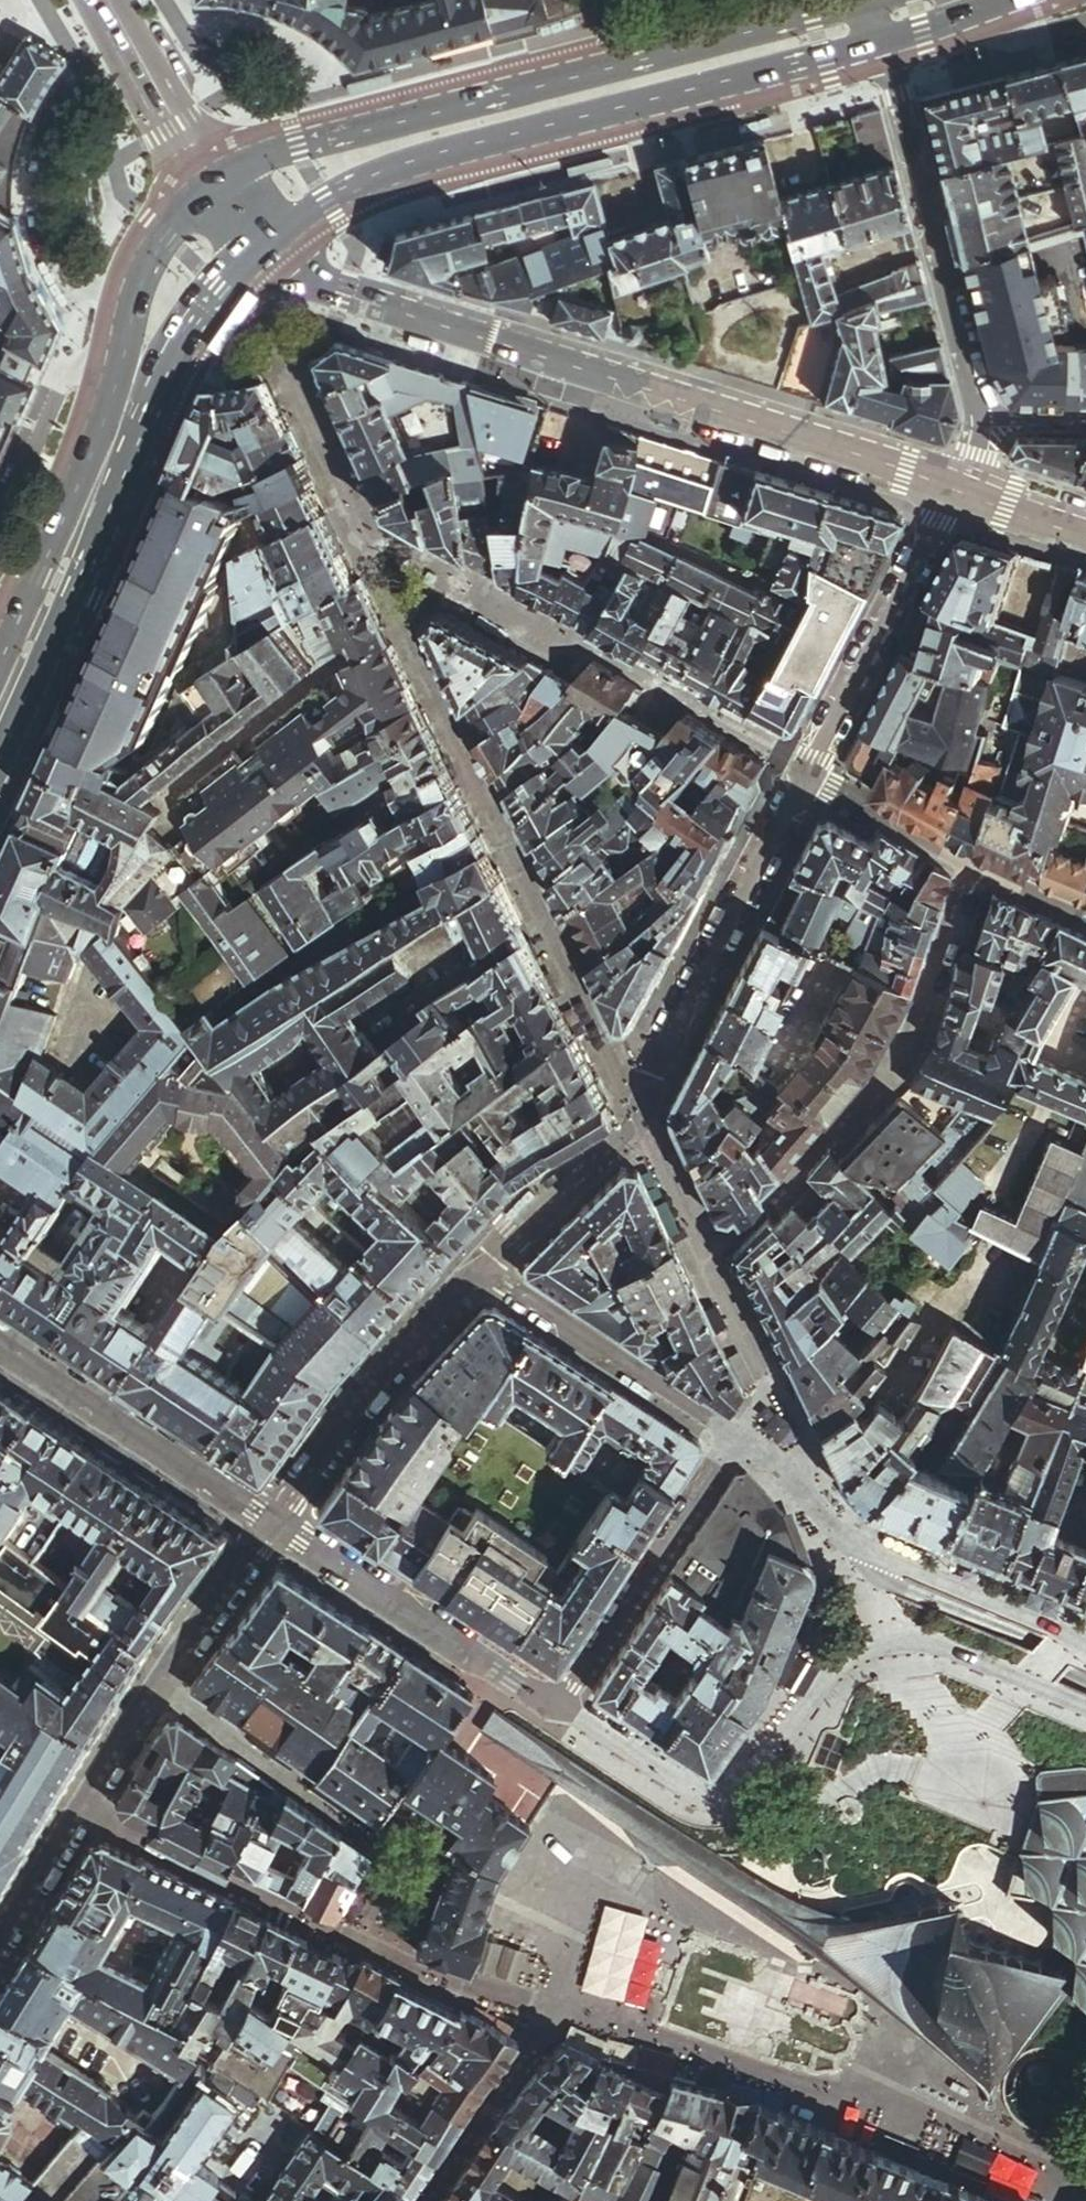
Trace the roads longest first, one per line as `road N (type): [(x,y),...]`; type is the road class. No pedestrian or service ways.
road 1 (residential): [(944,486),(641,1118),(479,1274)]
road 2 (tertiary): [(944,486),(374,307),(345,294),(276,239)]
road 3 (primary): [(859,0),(264,152),(219,176)]
road 4 (primary): [(276,239),(357,191),(414,169),(887,45)]
road 5 (residential): [(552,1707),(704,1799),(731,1799),(860,1649),(889,1639),(945,1647),(1085,1707)]
road 6 (residential): [(272,1525),(0,1958)]
road 7 (residential): [(1085,1650),(861,1550),(766,1452),(735,1436)]
road 8 (residential): [(123,319),(60,257),(47,232),(38,163),(58,106),(135,51)]
road 9 (residential): [(272,1525),(552,1707)]
road 10 (residential): [(735,1436),(552,1707)]
road 11 (residential): [(479,1274),(368,1393),(272,1525)]
road 12 (residential): [(0,1348),(272,1525)]
road 13 (residential): [(735,1436),(479,1274)]
road 14 (primary): [(120,427),(165,377),(222,286),(276,239)]
road 15 (primary): [(120,427),(29,639)]
road 16 (residential): [(944,257),(887,45)]
road 17 (primary): [(219,176),(161,234),(123,319)]
road 18 (residential): [(944,257),(992,418)]
road 19 (tertiary): [(219,176),(135,51)]
road 20 (tertiary): [(1085,537),(944,486)]
road 21 (primary): [(887,45),(1020,0)]

